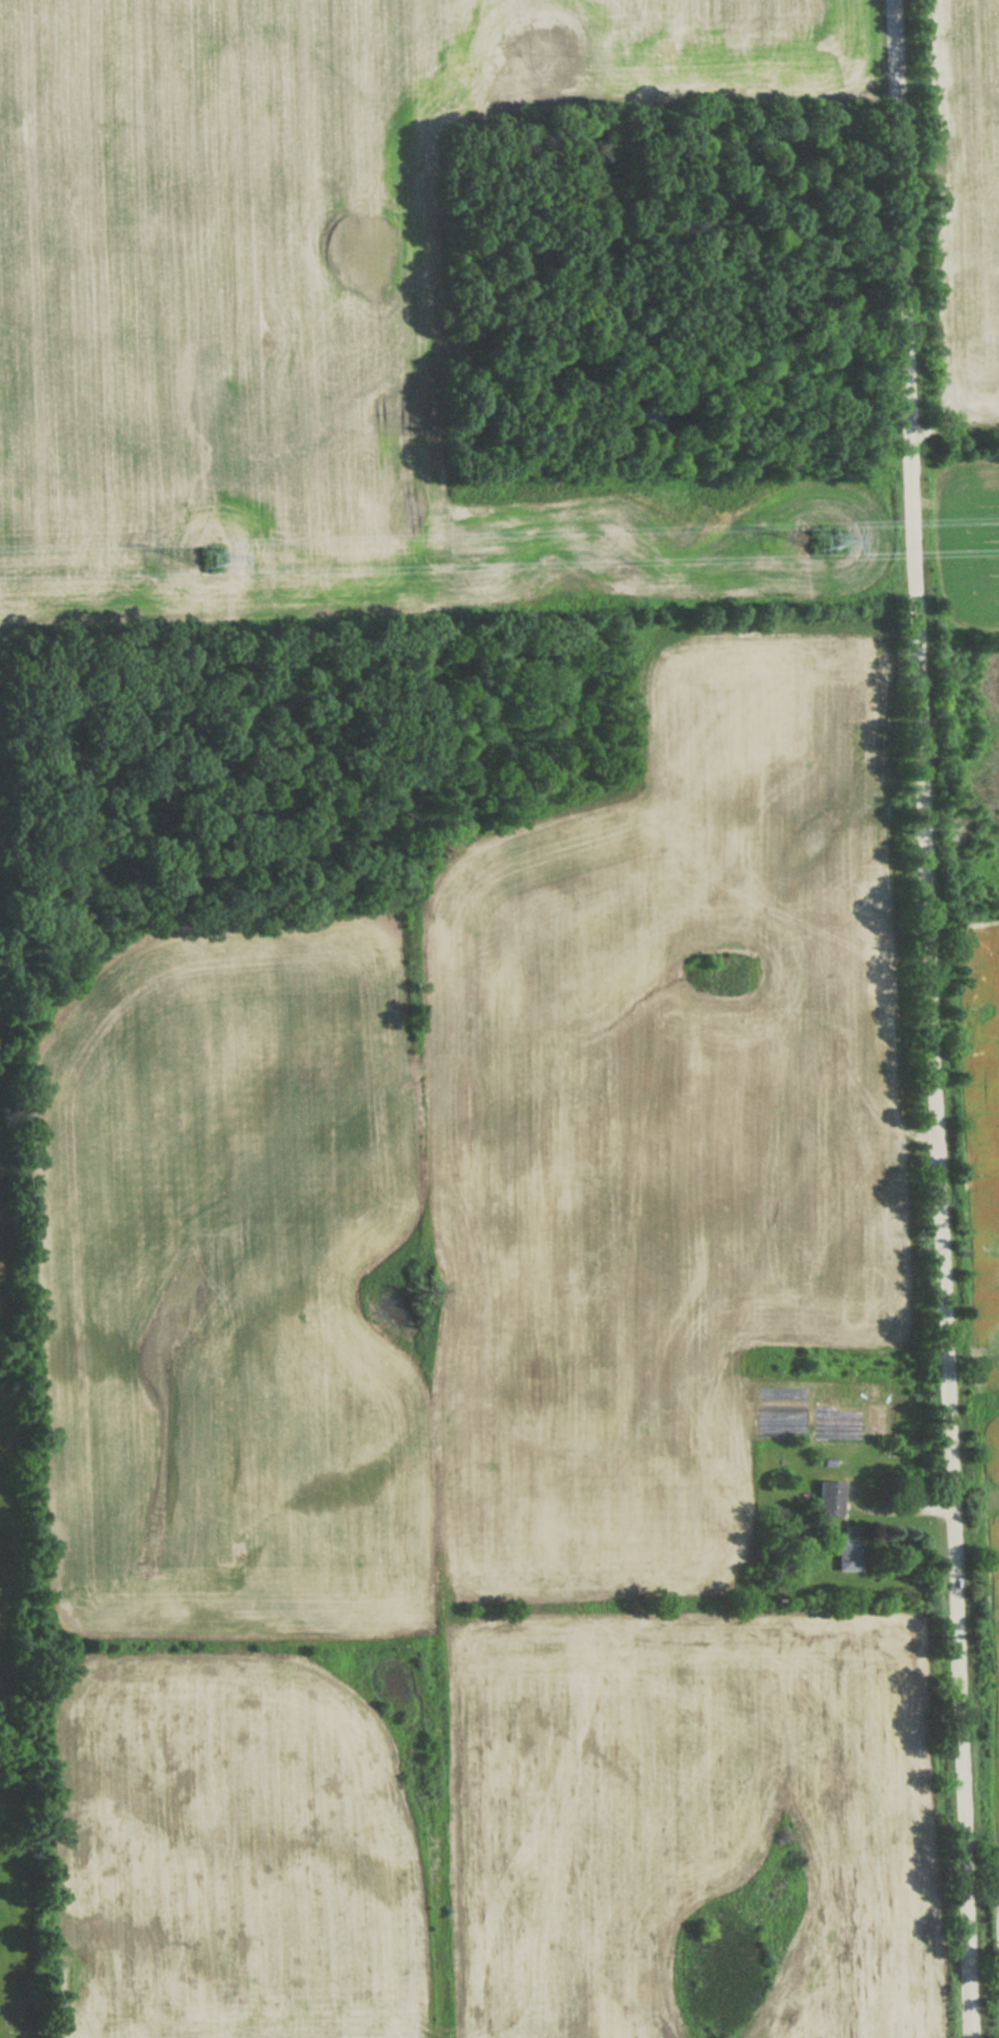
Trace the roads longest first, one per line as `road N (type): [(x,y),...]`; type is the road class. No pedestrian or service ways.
road 1 (residential): [(973,2037),(897,0)]

